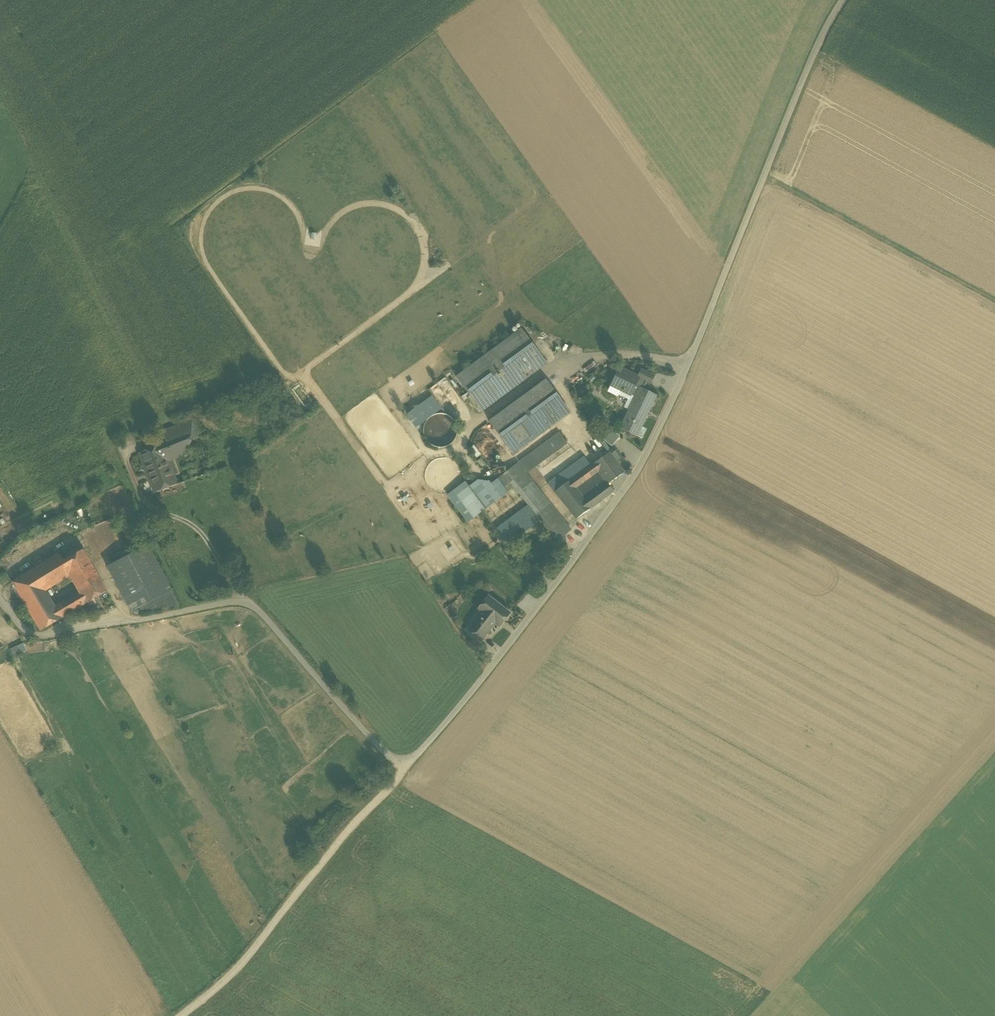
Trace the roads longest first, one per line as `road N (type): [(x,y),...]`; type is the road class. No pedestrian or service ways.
road 1 (track): [(173,1015),(246,953),(403,770),(654,446),(843,0)]
road 2 (track): [(403,770),(250,602),(227,596),(49,636),(32,633),(0,601)]
road 3 (track): [(763,180),(994,308)]
road 4 (track): [(562,380),(578,436),(540,481),(585,541)]
road 5 (track): [(562,380),(617,354),(686,369)]

